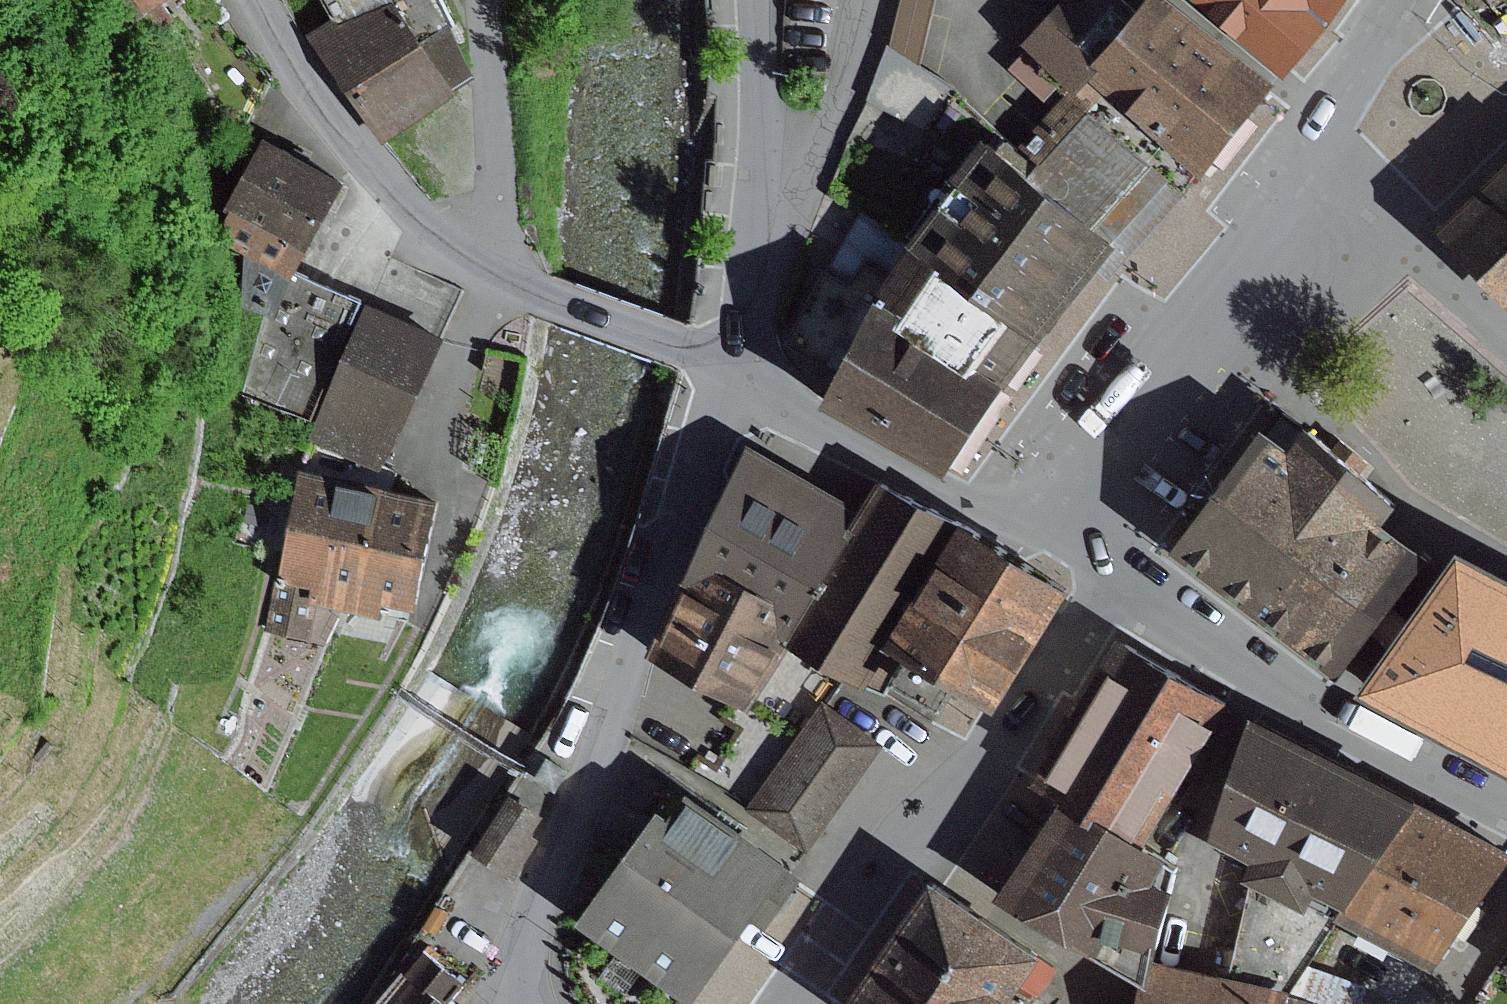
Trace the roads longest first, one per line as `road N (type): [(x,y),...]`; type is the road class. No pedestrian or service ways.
road 1 (residential): [(501,1003),(614,724),(731,366)]
road 2 (tertiary): [(1401,0),(1333,103),(1305,178),(1147,383),(1053,522)]
road 3 (residential): [(1117,570),(996,744),(790,1003)]
road 4 (residential): [(1117,570),(1256,676),(1506,805)]
road 5 (tertiary): [(501,272),(432,223),(348,135),(268,0)]
road 6 (tertiary): [(1053,522),(957,493),(731,366)]
road 7 (residential): [(501,272),(488,0)]
road 8 (tertiary): [(731,366),(501,272)]
road 9 (residential): [(771,202),(822,146),(876,0)]
road 10 (residential): [(771,202),(752,0)]
road 11 (unclassified): [(731,366),(771,202)]

